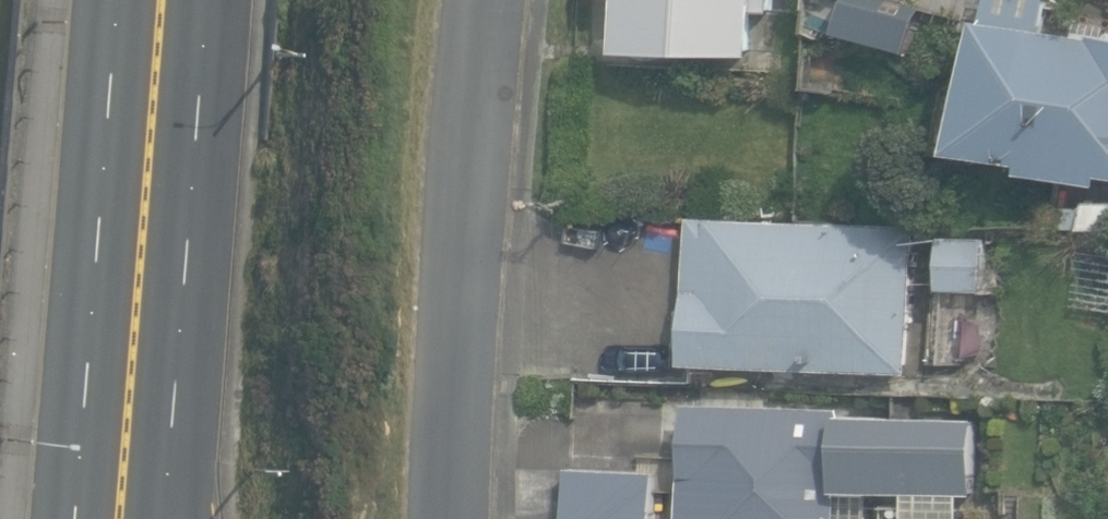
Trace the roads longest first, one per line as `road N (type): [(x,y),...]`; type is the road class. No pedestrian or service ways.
road 1 (trunk): [(118,518),(161,0)]
road 2 (residential): [(488,0),(455,518)]

